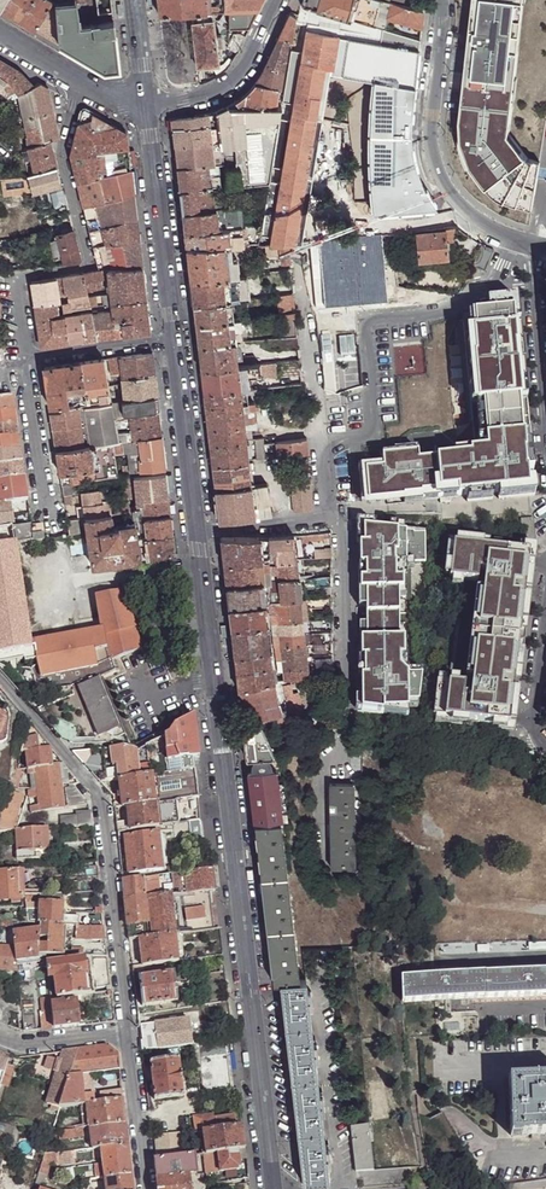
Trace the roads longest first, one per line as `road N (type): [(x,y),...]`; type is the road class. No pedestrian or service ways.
road 1 (tertiary): [(198,532),(277,1188)]
road 2 (residential): [(0,679),(97,792),(127,1032)]
road 3 (residential): [(82,86),(59,151),(90,265),(13,280),(26,363)]
road 4 (residential): [(531,247),(461,209),(435,163),(440,0)]
road 5 (residential): [(299,251),(320,474),(334,518)]
road 6 (tertiary): [(147,107),(178,340)]
road 7 (residential): [(334,518),(341,733)]
road 8 (tertiary): [(178,340),(198,532)]
road 9 (residential): [(278,0),(231,81),(183,103),(147,107)]
road 10 (residential): [(26,363),(53,537)]
road 11 (residential): [(531,247),(545,411)]
road 12 (residential): [(127,1032),(144,1188)]
road 13 (residential): [(26,363),(178,340)]
road 14 (residential): [(334,518),(198,532)]
road 15 (residential): [(545,625),(532,734),(545,751)]
road 16 (residential): [(0,1033),(21,1042),(127,1032)]

